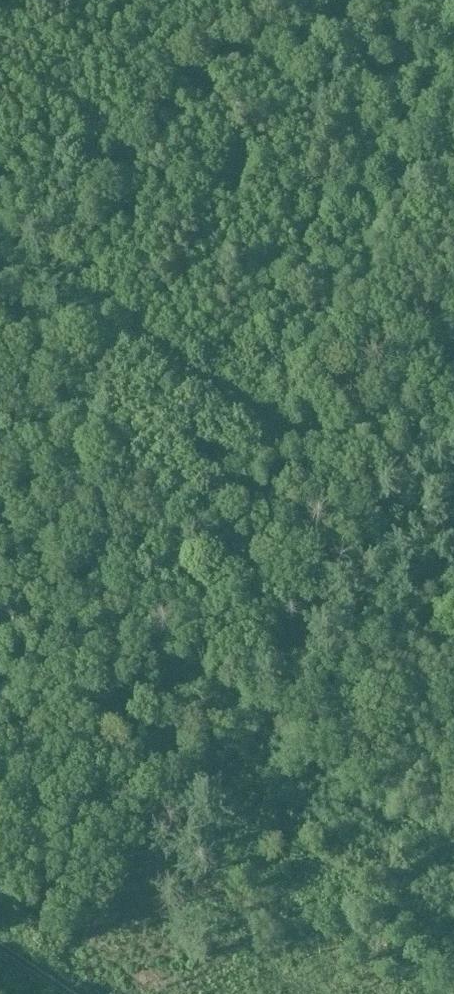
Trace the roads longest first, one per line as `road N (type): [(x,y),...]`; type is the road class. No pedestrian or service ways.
road 1 (track): [(0,264),(274,435),(320,443),(453,420)]

